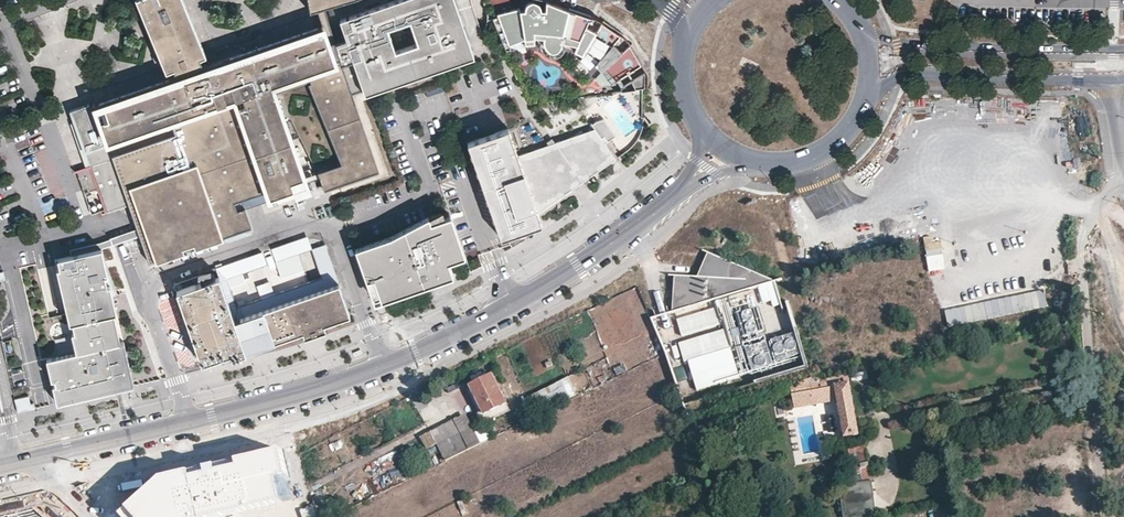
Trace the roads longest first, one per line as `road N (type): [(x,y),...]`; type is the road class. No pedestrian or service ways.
road 1 (tertiary): [(29,458),(259,406),(415,355),(514,305),(654,210)]
road 2 (tertiary): [(1123,132),(1008,200),(957,209),(919,199),(887,173),(858,117)]
road 3 (tertiary): [(800,161),(957,243),(996,248),(1087,237)]
road 4 (secondary): [(868,93),(911,72),(1123,77)]
road 5 (secondary): [(1123,52),(912,47),(865,35)]
road 6 (residential): [(1093,327),(1110,516)]
road 7 (tertiary): [(654,210),(702,180),(766,163)]

